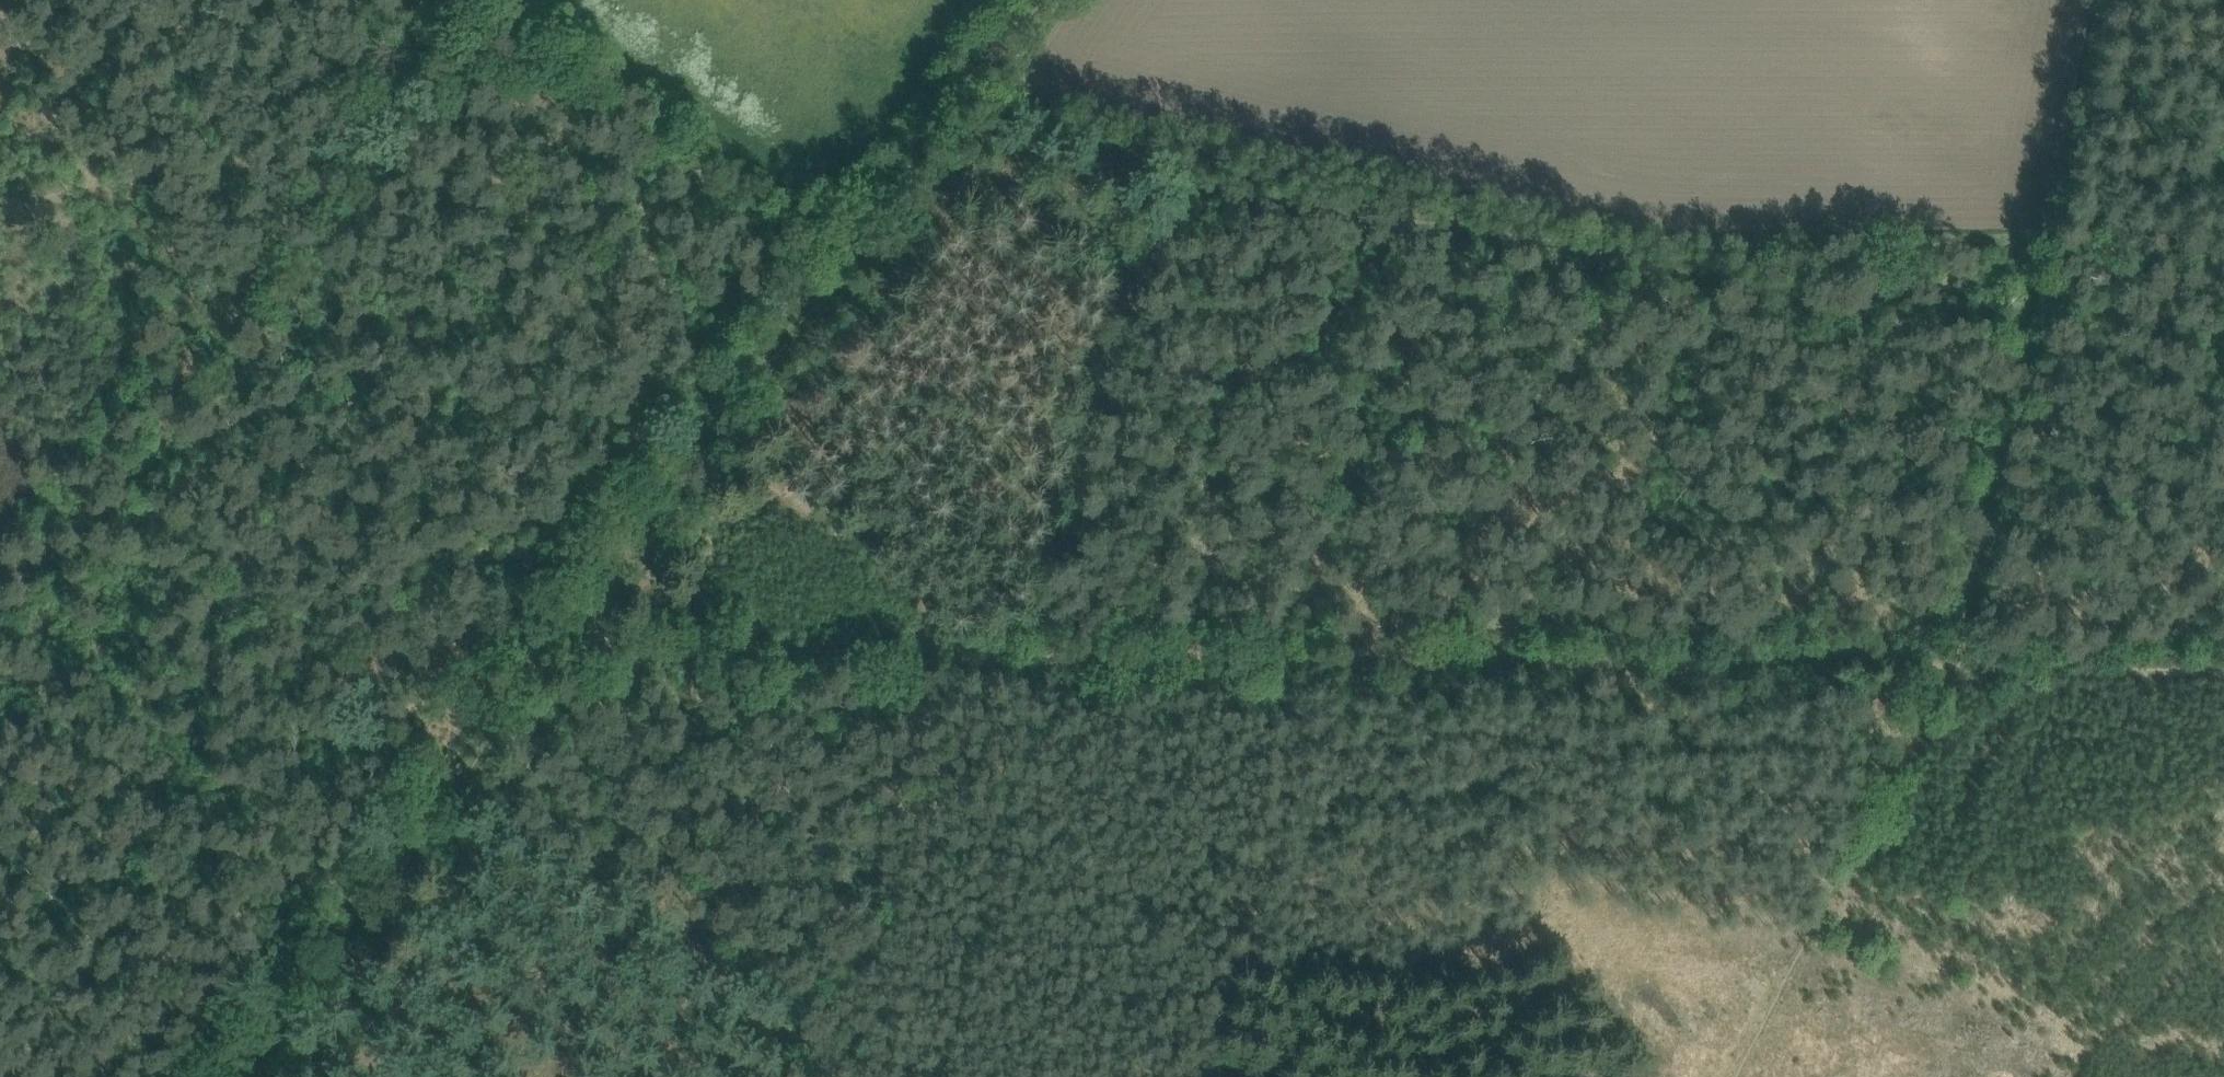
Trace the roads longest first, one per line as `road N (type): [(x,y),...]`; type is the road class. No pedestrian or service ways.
road 1 (track): [(2223,660),(536,640)]
road 2 (track): [(199,1076),(1022,0)]

